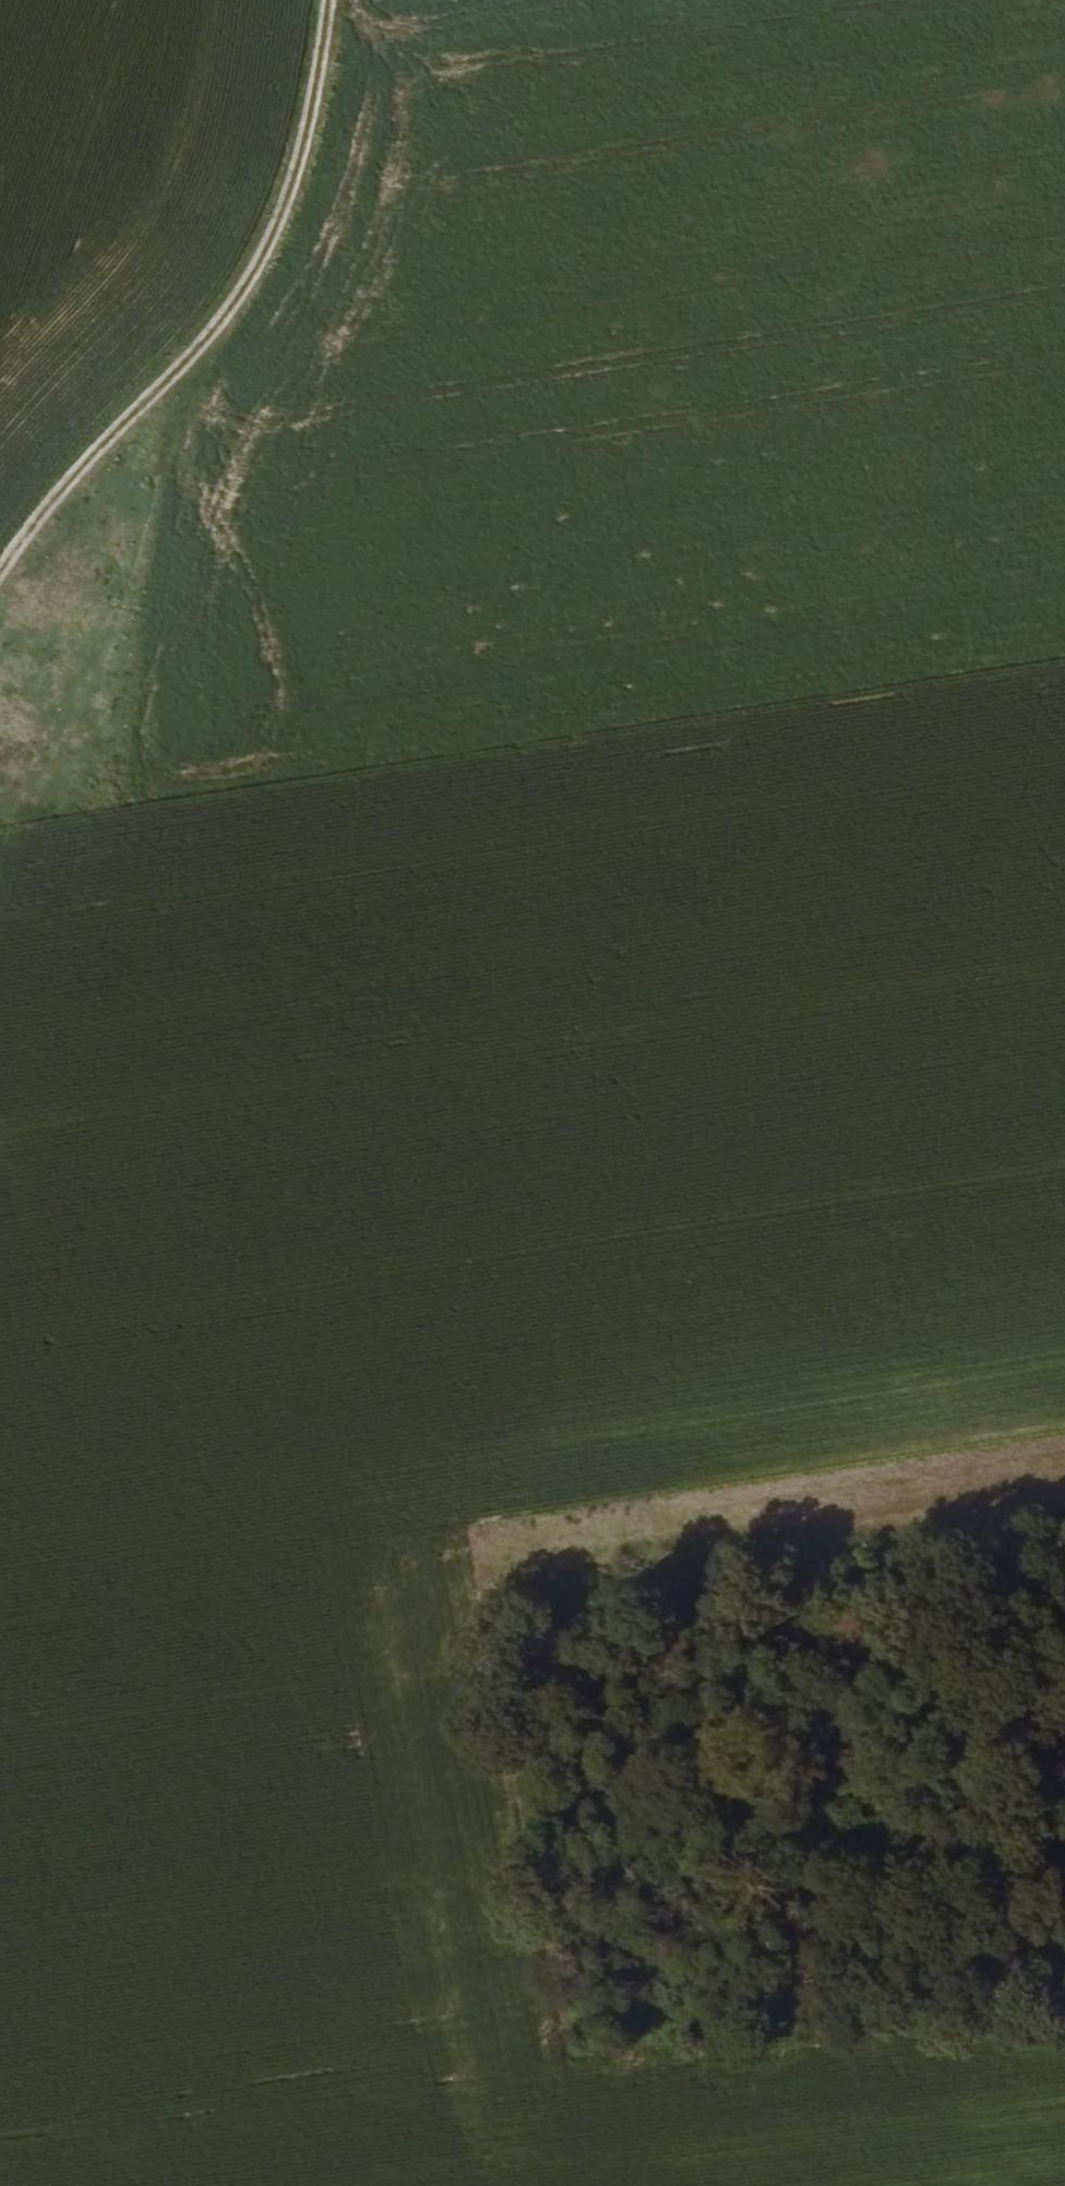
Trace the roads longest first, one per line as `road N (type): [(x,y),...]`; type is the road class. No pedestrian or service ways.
road 1 (track): [(0,578),(180,374),(276,249),(317,78),(325,0)]

